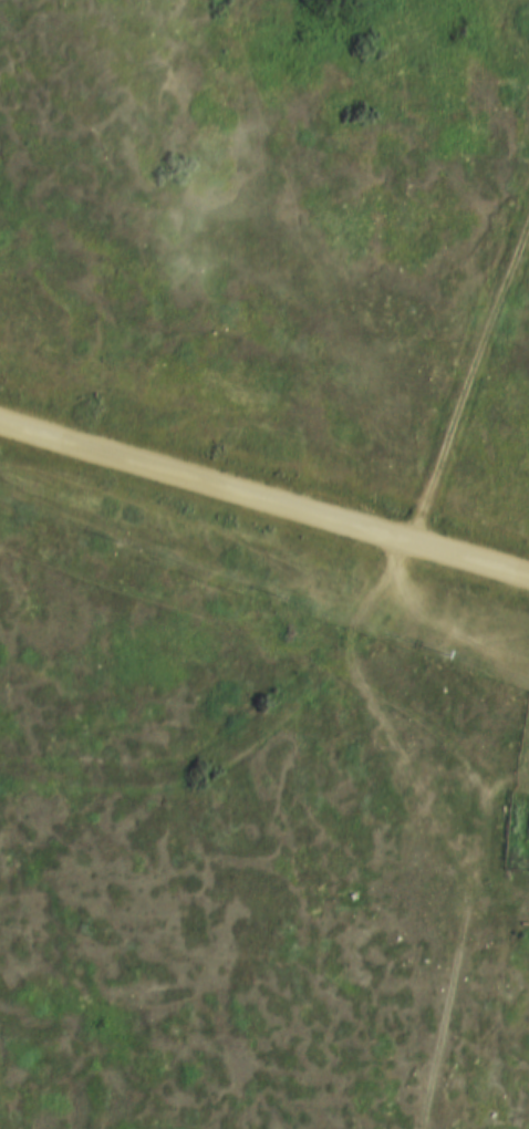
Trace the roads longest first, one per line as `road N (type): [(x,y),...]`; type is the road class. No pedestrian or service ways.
road 1 (track): [(421,1128),(469,878),(416,838),(354,656),(355,628),(401,563),(528,238)]
road 2 (tertiary): [(0,424),(528,577)]
road 3 (track): [(401,563),(424,598),(528,666)]

